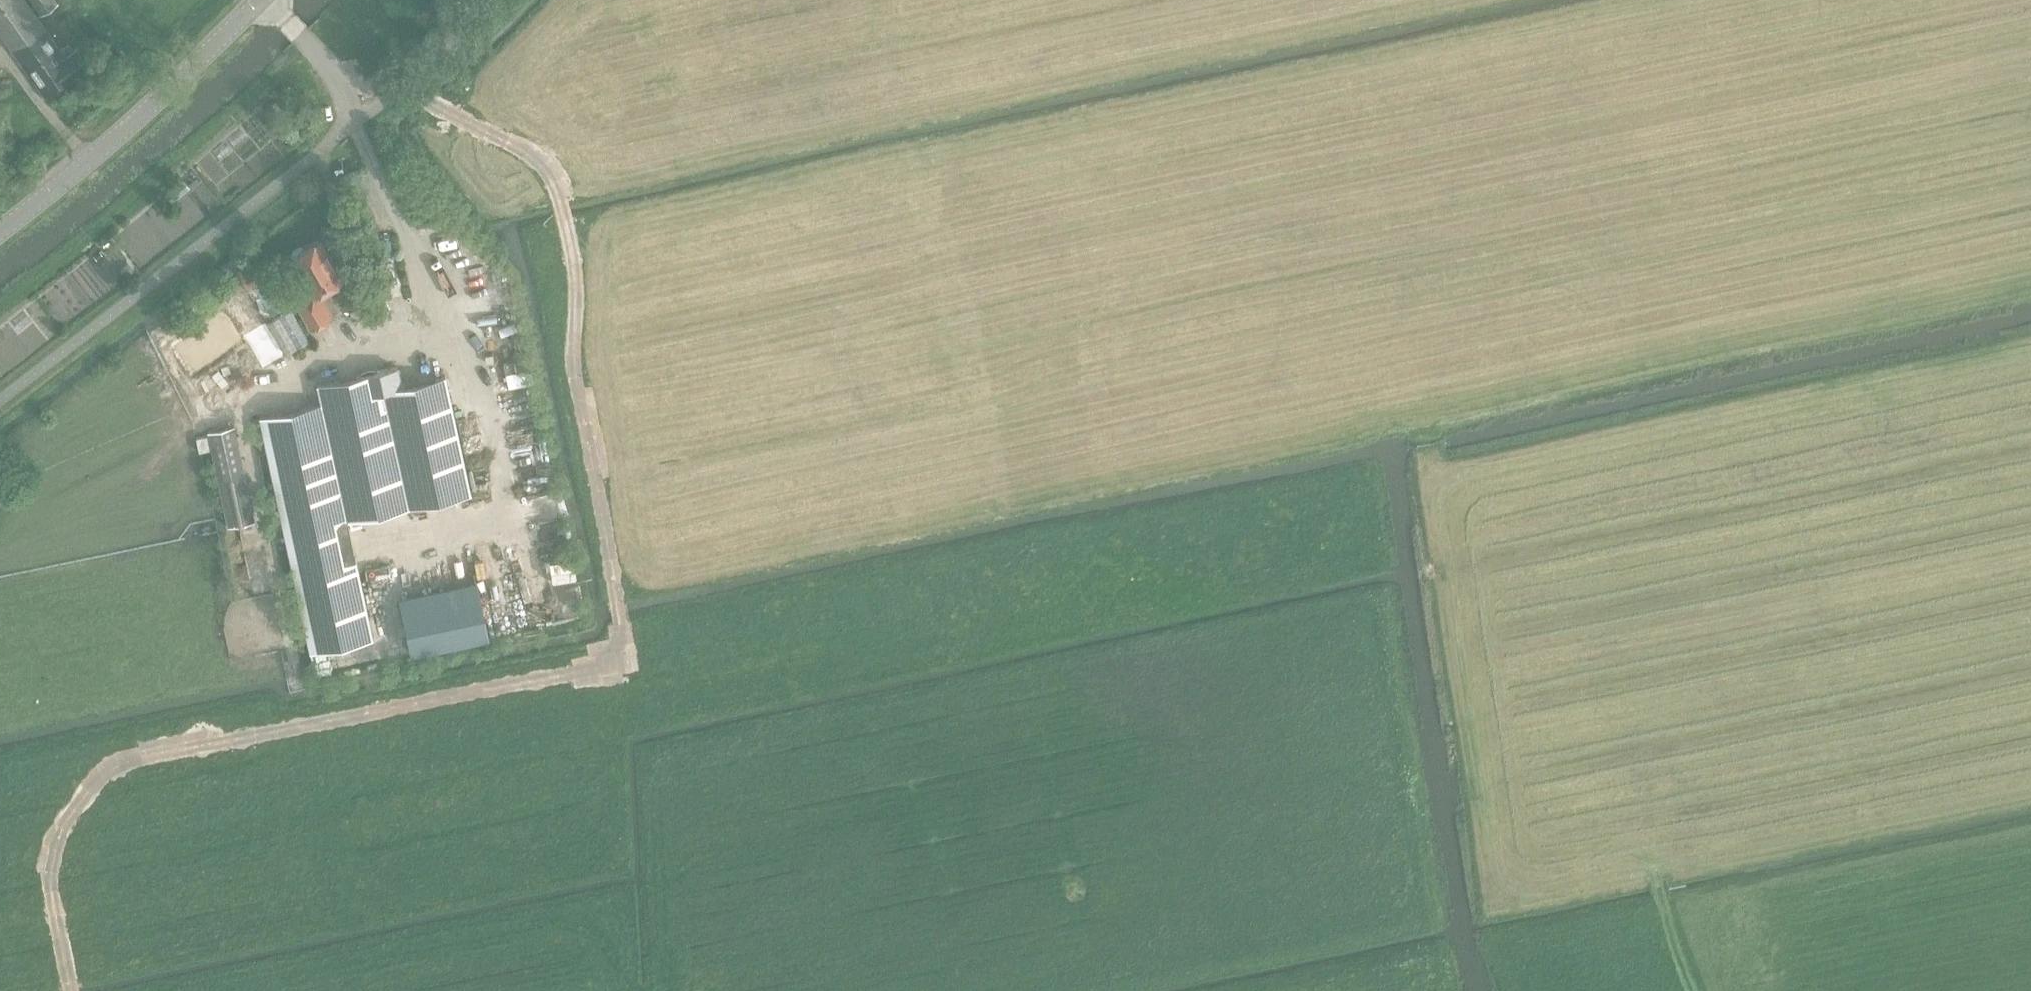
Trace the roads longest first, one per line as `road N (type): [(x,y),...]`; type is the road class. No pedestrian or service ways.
road 1 (secondary): [(0,230),(169,90),(263,0)]
road 2 (track): [(568,238),(551,177),(401,84)]
road 3 (track): [(1655,866),(1666,917),(1696,990)]

